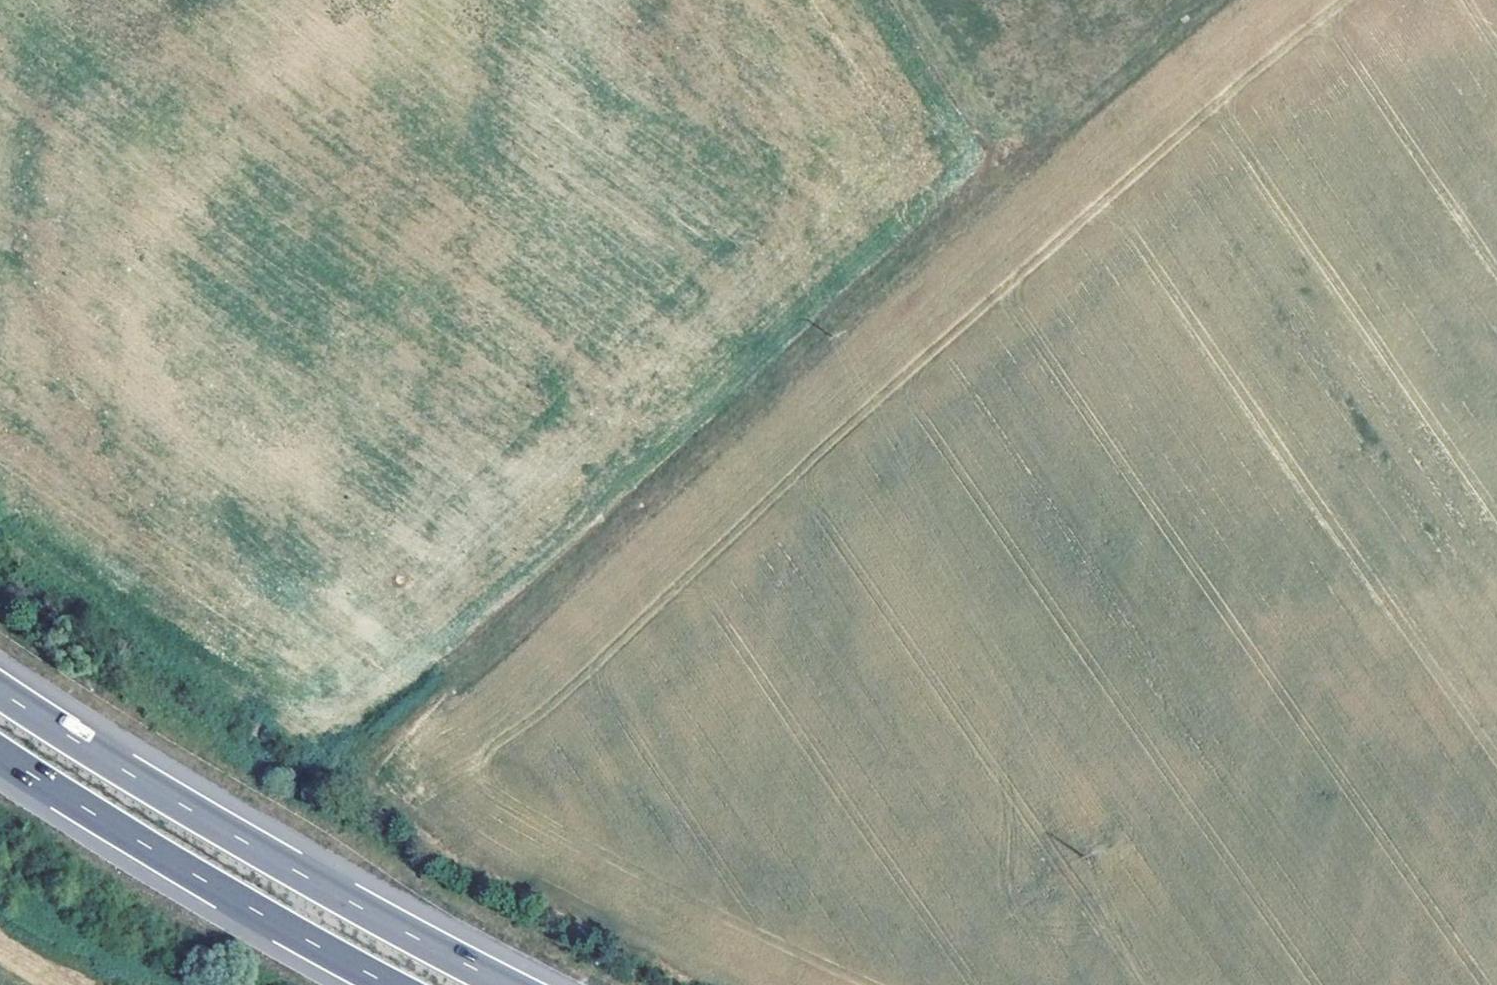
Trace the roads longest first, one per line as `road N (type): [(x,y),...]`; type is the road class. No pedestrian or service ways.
road 1 (motorway): [(500,984),(138,782),(0,693)]
road 2 (motorway): [(0,754),(383,984)]

